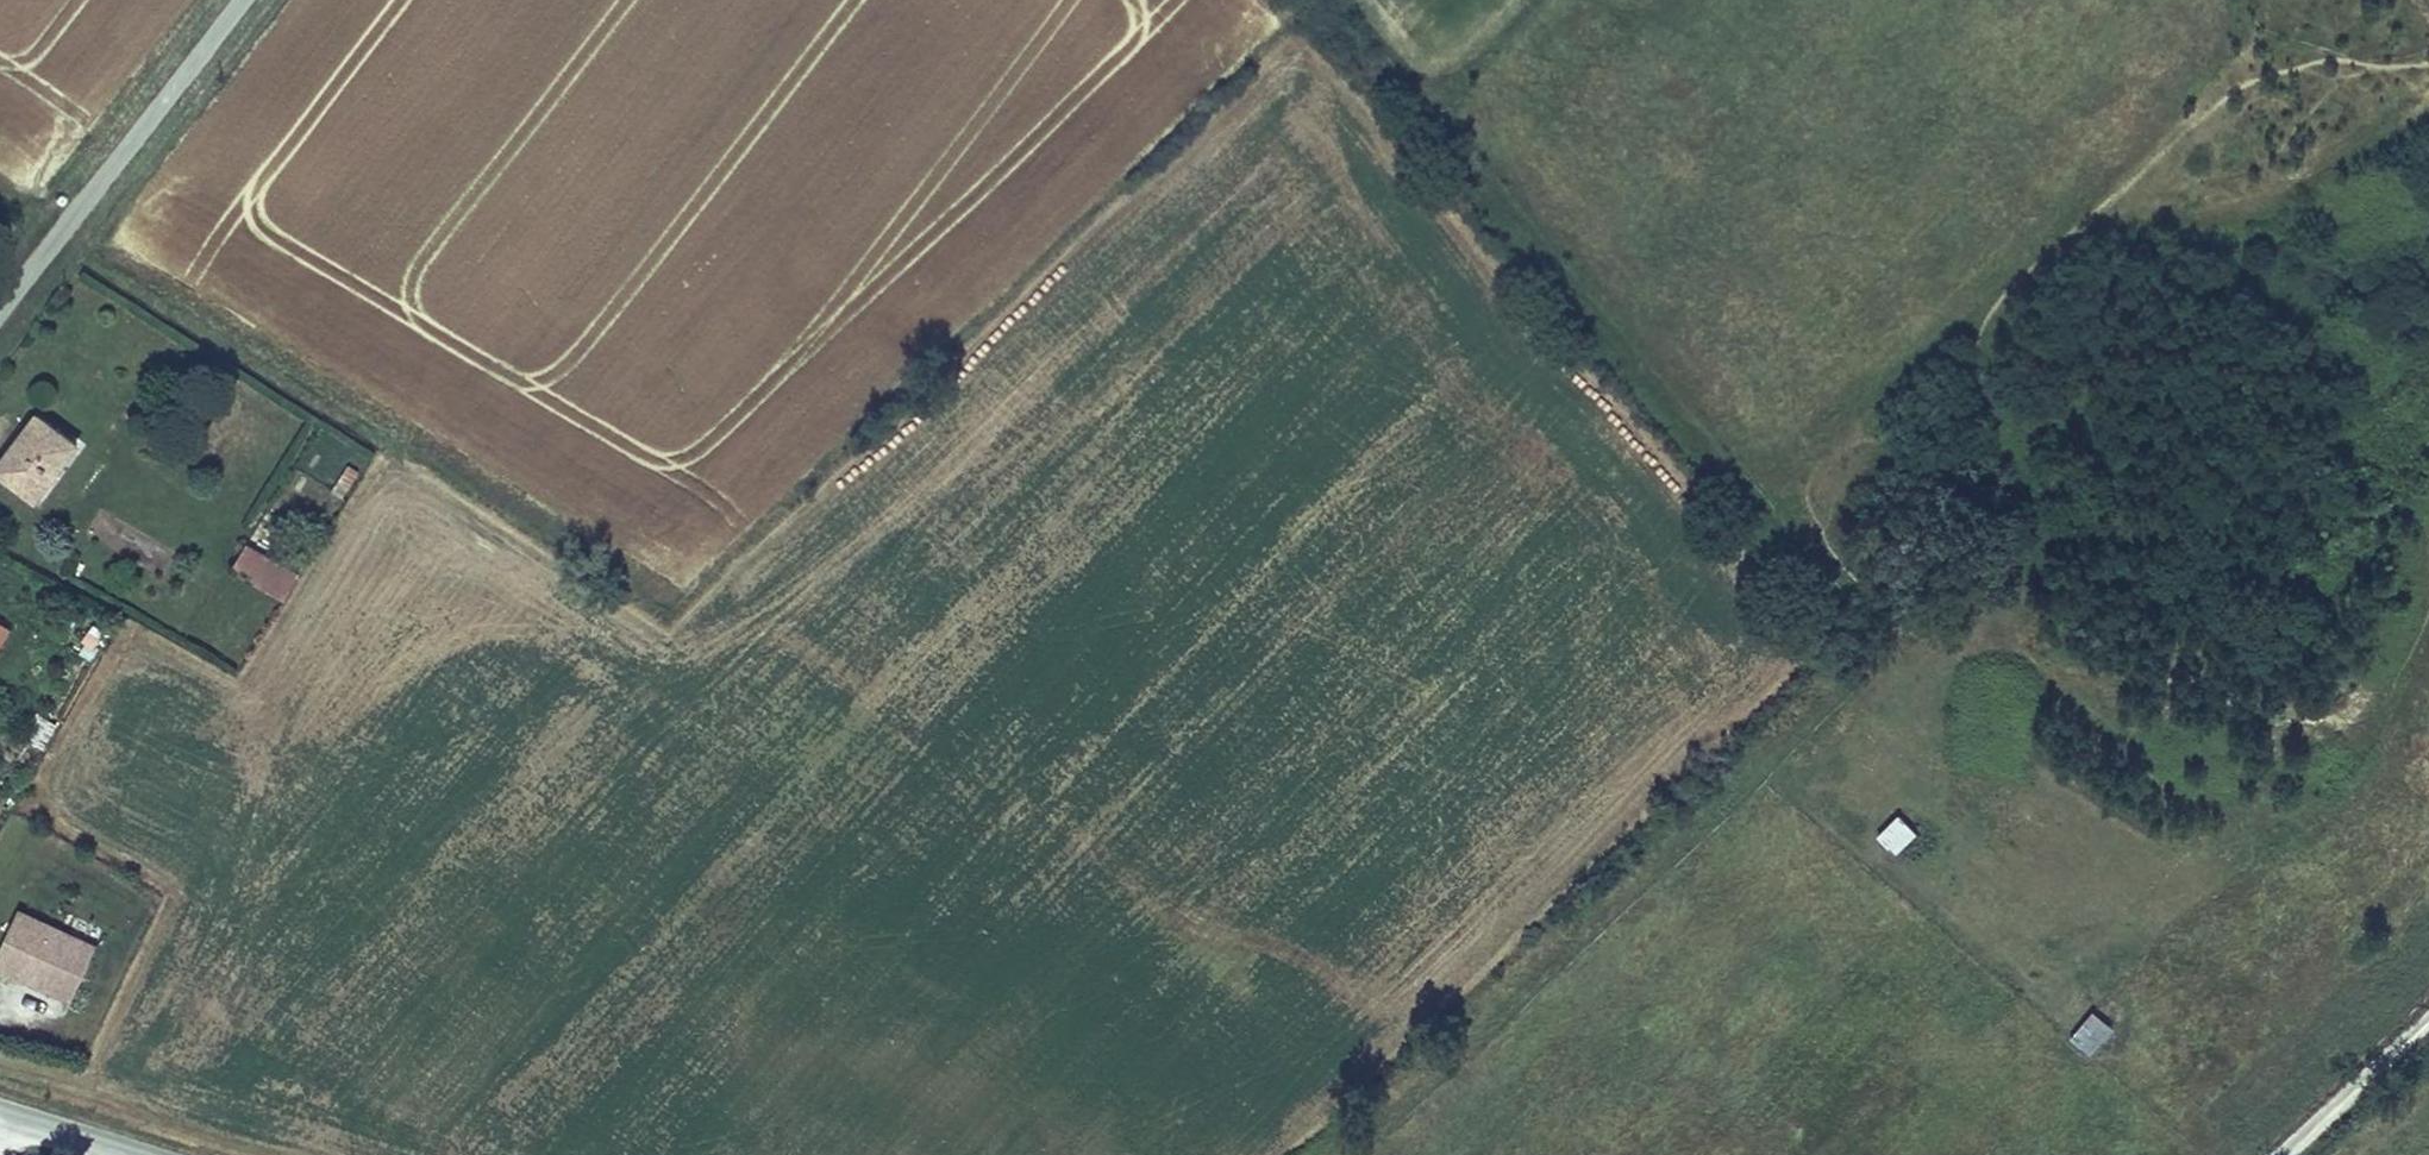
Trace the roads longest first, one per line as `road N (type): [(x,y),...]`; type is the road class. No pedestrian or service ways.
road 1 (unclassified): [(0,313),(243,0)]
road 2 (tertiary): [(133,1154),(0,1114)]

